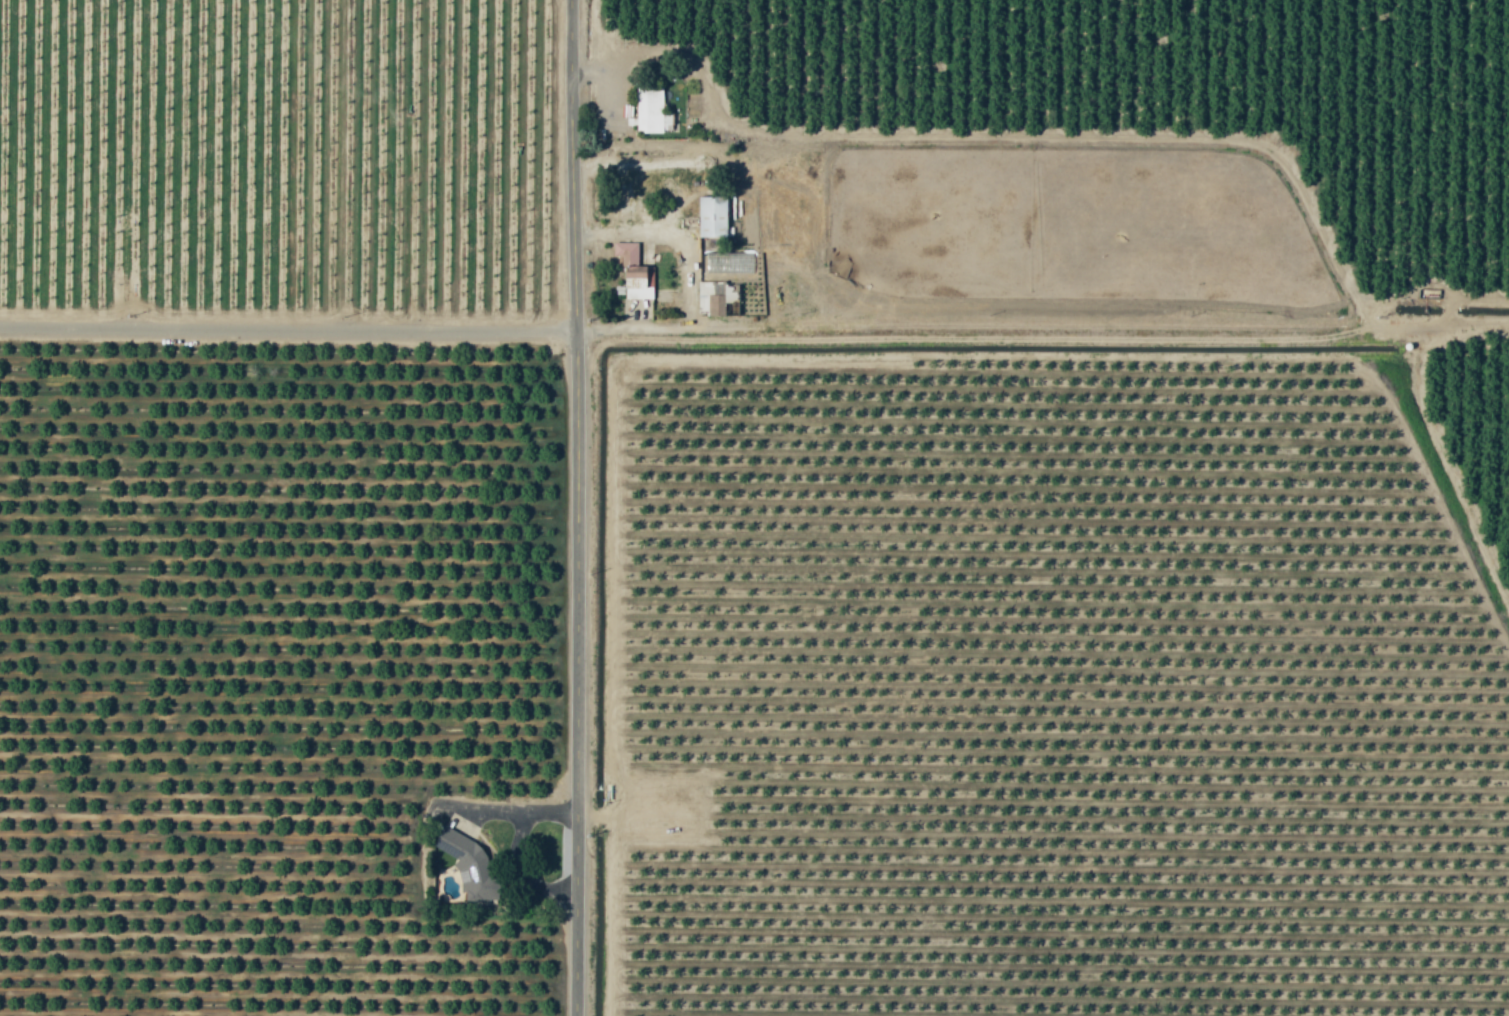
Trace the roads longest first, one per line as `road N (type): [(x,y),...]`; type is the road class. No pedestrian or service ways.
road 1 (tertiary): [(579,1015),(583,0)]
road 2 (residential): [(585,331),(0,325)]

